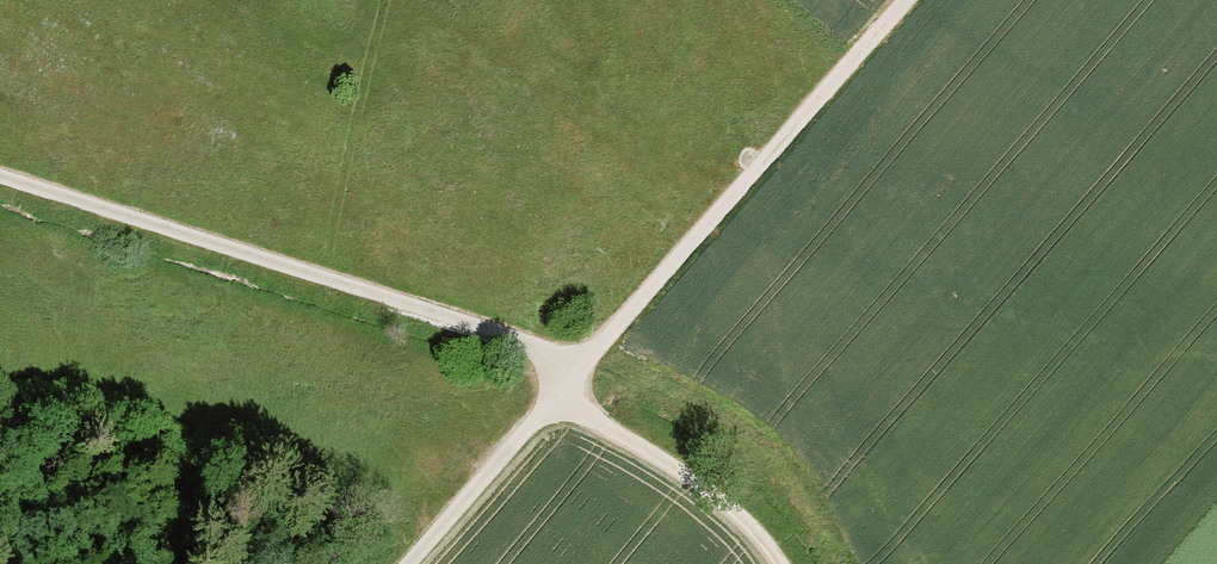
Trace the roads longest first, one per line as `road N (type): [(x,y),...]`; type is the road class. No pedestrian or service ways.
road 1 (track): [(911,0),(408,563)]
road 2 (track): [(0,179),(589,365)]
road 3 (track): [(569,391),(695,475),(762,533),(783,563)]

